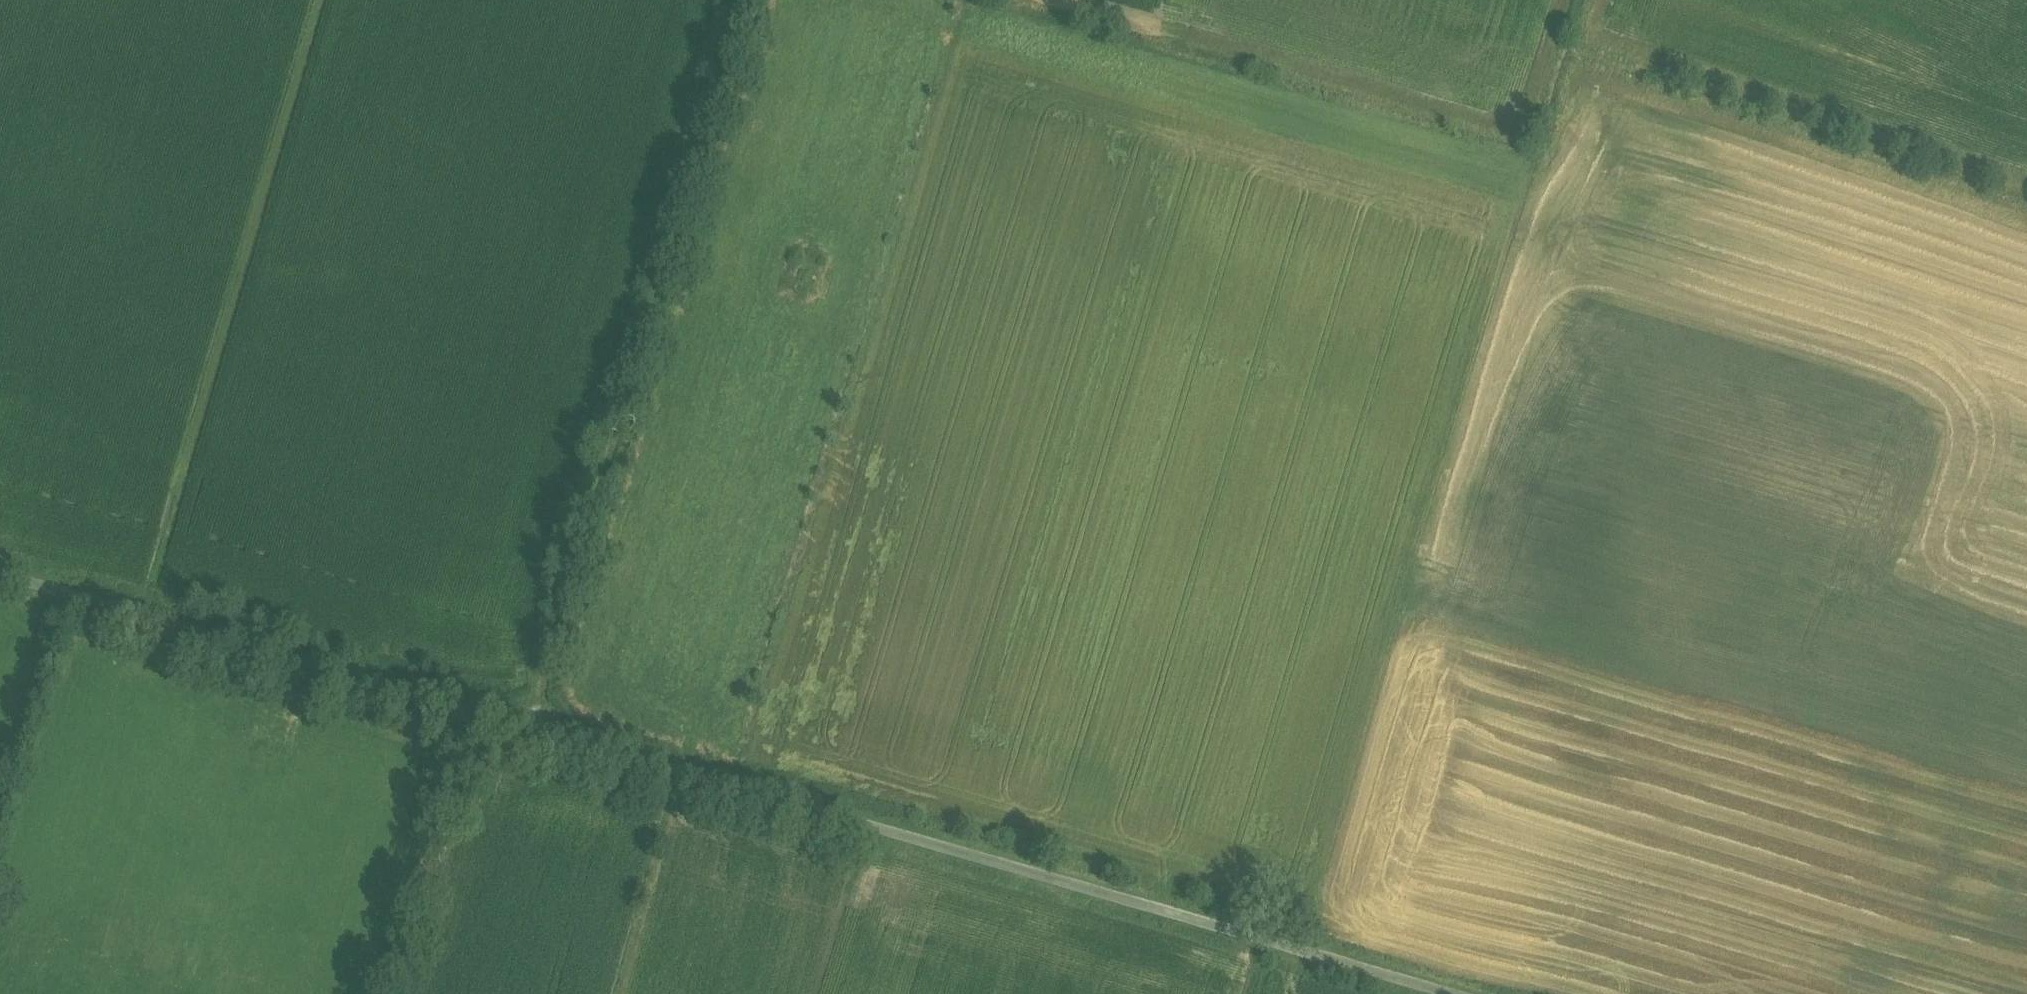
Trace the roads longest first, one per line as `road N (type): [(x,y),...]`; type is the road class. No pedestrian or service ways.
road 1 (track): [(588,735),(1465,993)]
road 2 (track): [(767,0),(582,659),(588,735)]
road 3 (track): [(0,571),(588,735)]

